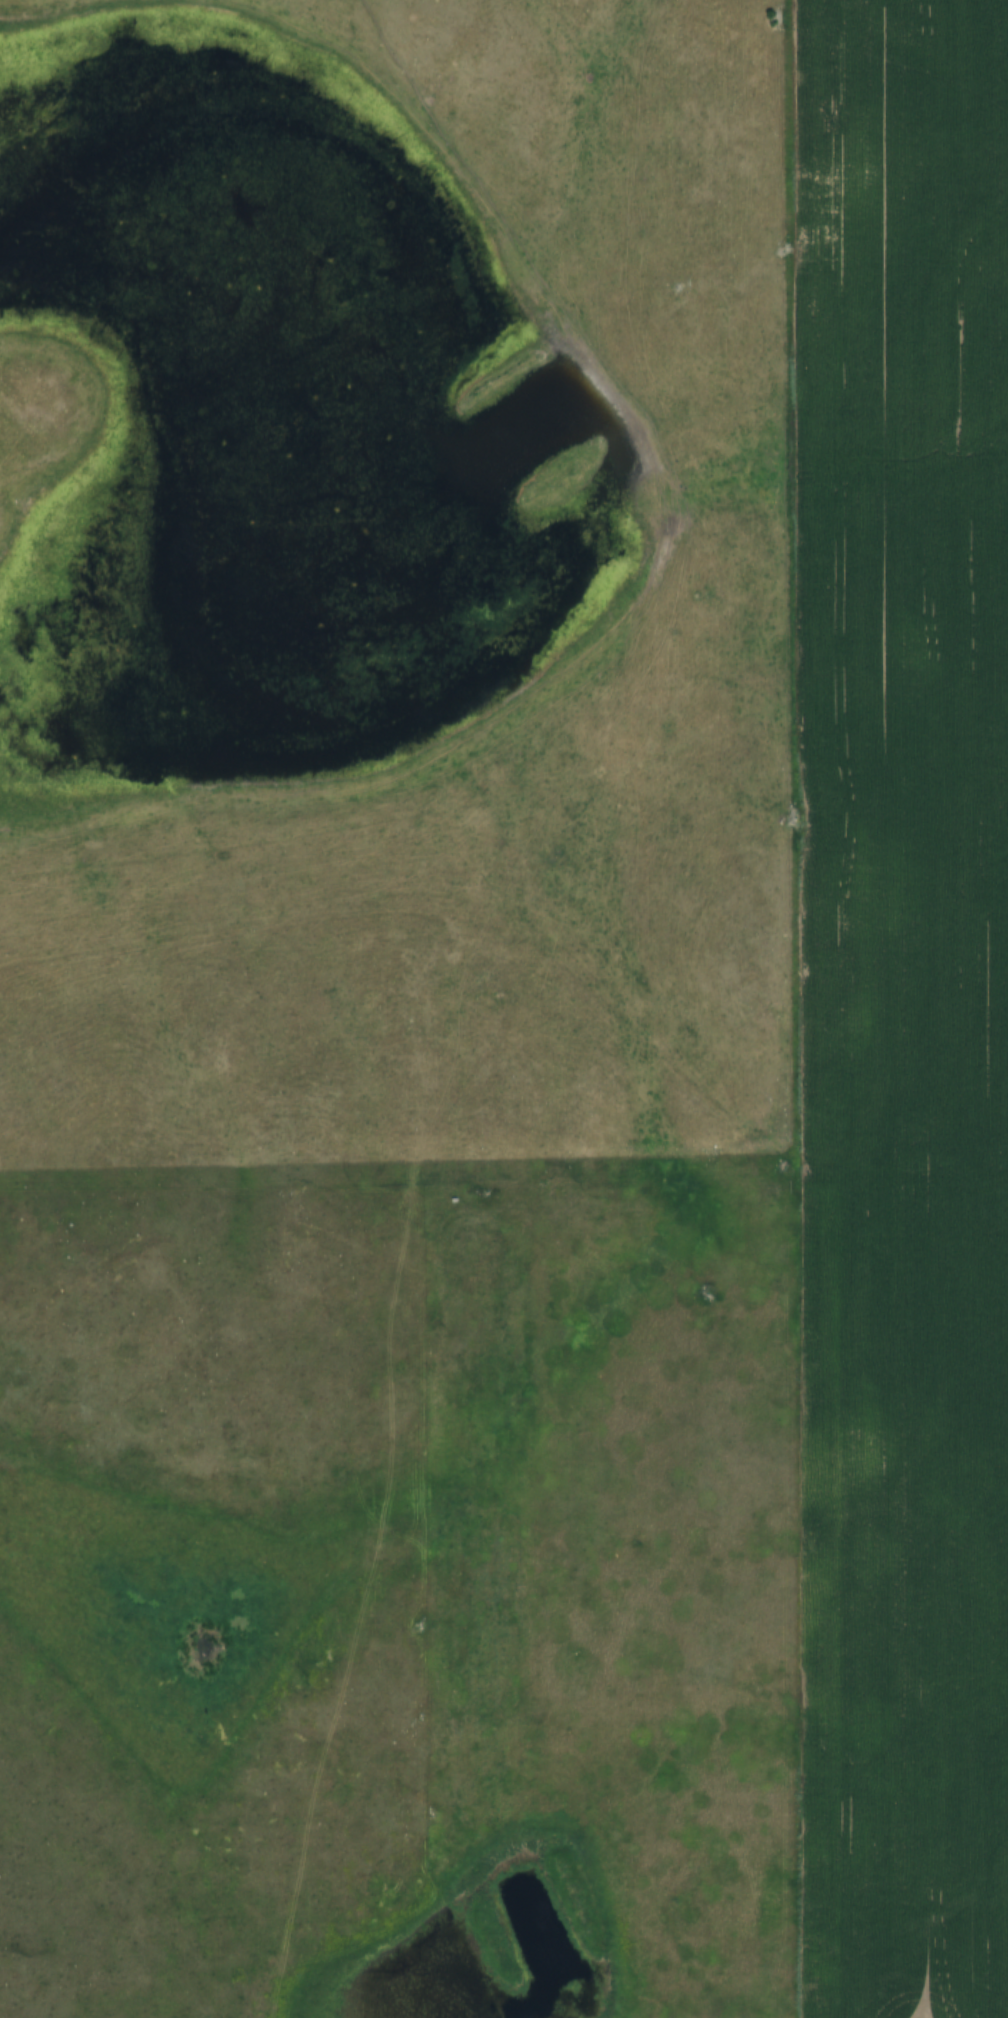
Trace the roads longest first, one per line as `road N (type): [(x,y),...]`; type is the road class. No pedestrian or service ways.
road 1 (residential): [(804,1157),(1007,1157)]

